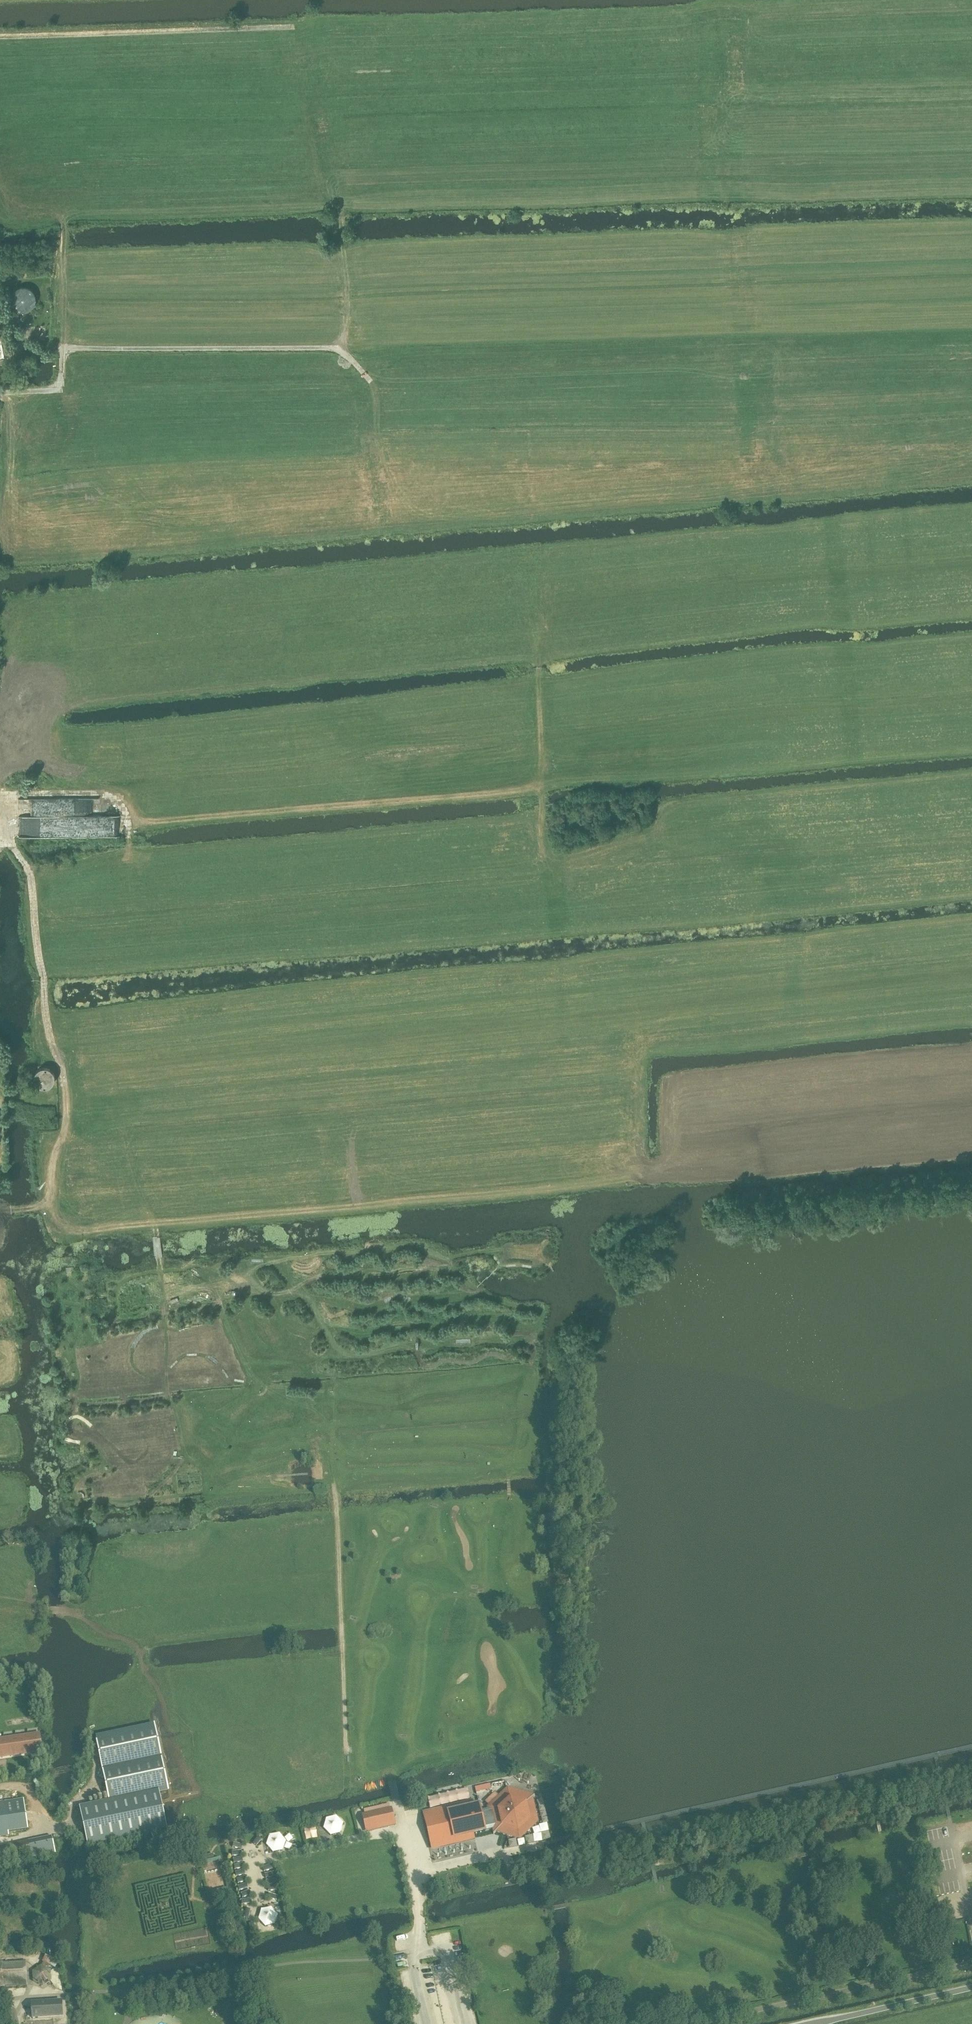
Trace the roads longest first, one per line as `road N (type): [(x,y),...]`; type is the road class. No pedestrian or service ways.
road 1 (track): [(337,349),(346,335),(343,246),(305,29),(0,34)]
road 2 (track): [(372,382),(337,349),(63,349),(59,391),(0,393)]
road 3 (track): [(63,349),(63,209),(0,115)]
road 4 (unclassified): [(815,2023),(971,1988)]
road 5 (unclassified): [(420,1932),(396,1805)]

